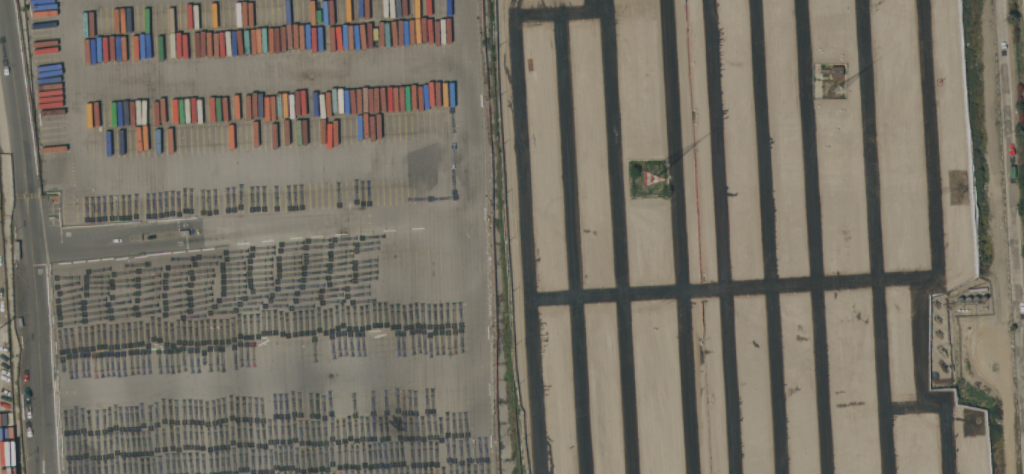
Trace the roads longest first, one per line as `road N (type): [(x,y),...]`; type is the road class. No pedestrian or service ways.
road 1 (residential): [(1023,447),(1002,0)]

